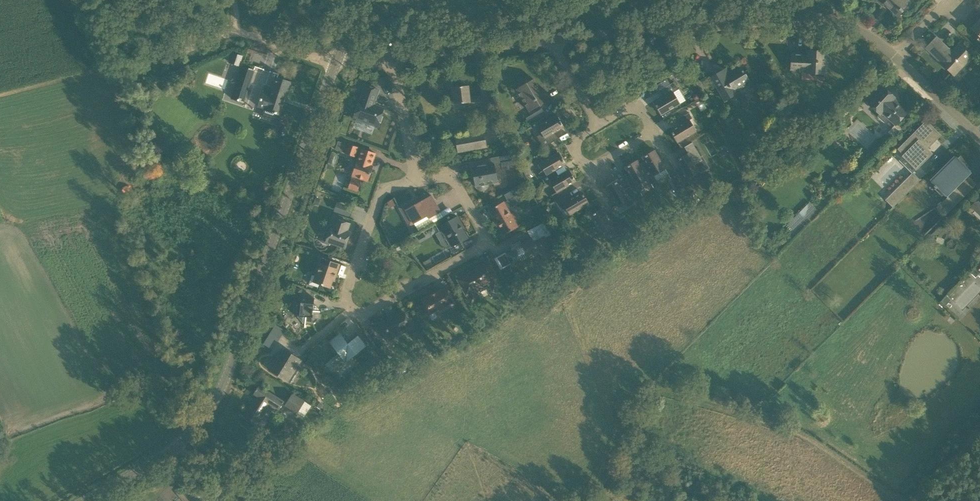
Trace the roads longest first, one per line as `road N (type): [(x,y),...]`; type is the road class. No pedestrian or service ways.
road 1 (tertiary): [(82,500),(165,452),(219,391),(333,64)]
road 2 (tertiary): [(903,62),(855,29),(803,18),(557,42)]
road 3 (residential): [(352,310),(362,314),(485,242),(449,175),(416,181)]
road 4 (track): [(333,64),(230,33),(150,57),(114,0)]
road 5 (tertiary): [(557,42),(391,58)]
road 6 (residential): [(416,181),(381,191),(347,296),(352,310)]
road 7 (residential): [(634,112),(646,139),(593,171),(582,142),(604,128)]
road 8 (residential): [(416,181),(391,58)]

